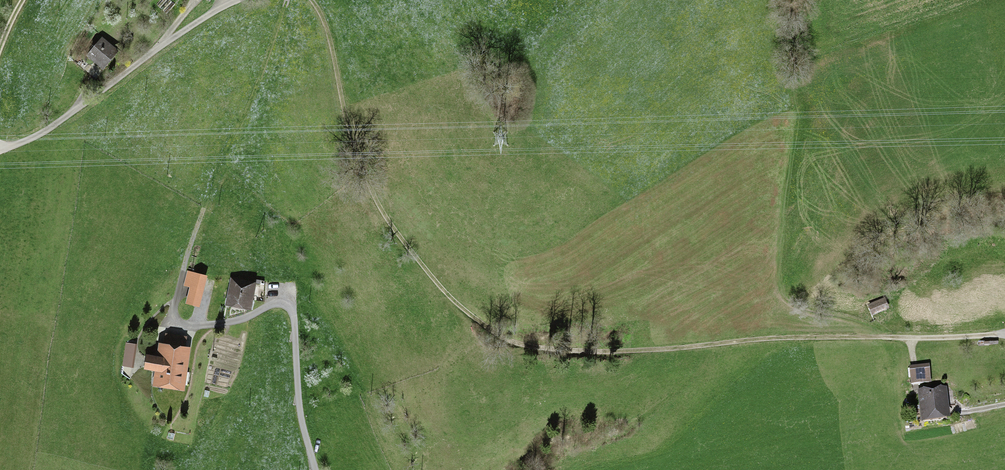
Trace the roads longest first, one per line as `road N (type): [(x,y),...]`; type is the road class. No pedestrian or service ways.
road 1 (track): [(311,0),(380,207),(439,285),(500,334),(589,351),(884,337)]
road 2 (track): [(287,0),(182,272)]
road 3 (track): [(1004,333),(884,337)]

